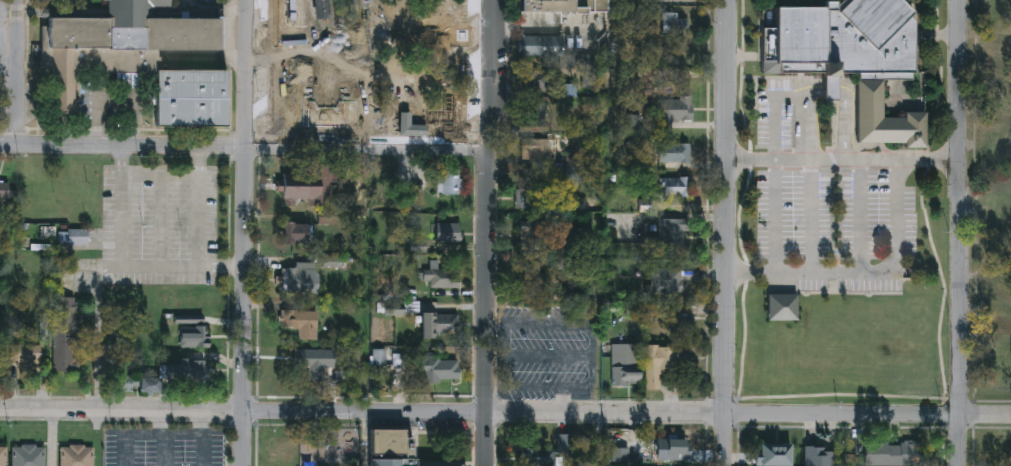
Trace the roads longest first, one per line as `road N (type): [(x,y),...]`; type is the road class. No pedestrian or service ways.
road 1 (residential): [(1010,418),(481,412)]
road 2 (residential): [(482,147),(0,144)]
road 3 (residential): [(481,412),(0,411)]
road 4 (residential): [(486,0),(481,465)]
road 5 (residential): [(248,0),(244,465)]
road 6 (residential): [(724,0),(721,465)]
road 7 (residential): [(955,0),(954,465)]
road 8 (residential): [(20,0),(20,144)]

